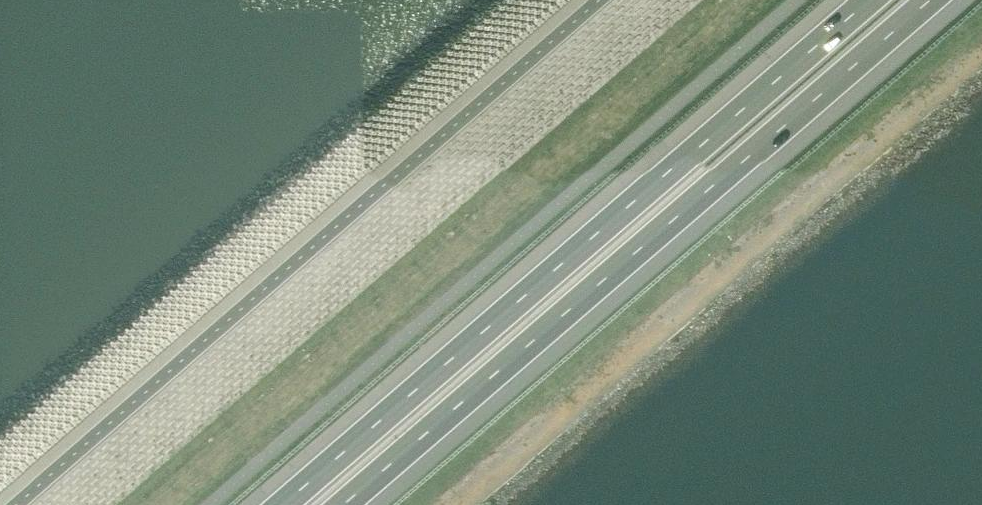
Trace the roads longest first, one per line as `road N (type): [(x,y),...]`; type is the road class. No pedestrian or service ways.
road 1 (motorway): [(862,0),(277,504)]
road 2 (motorway): [(345,504),(929,0)]

